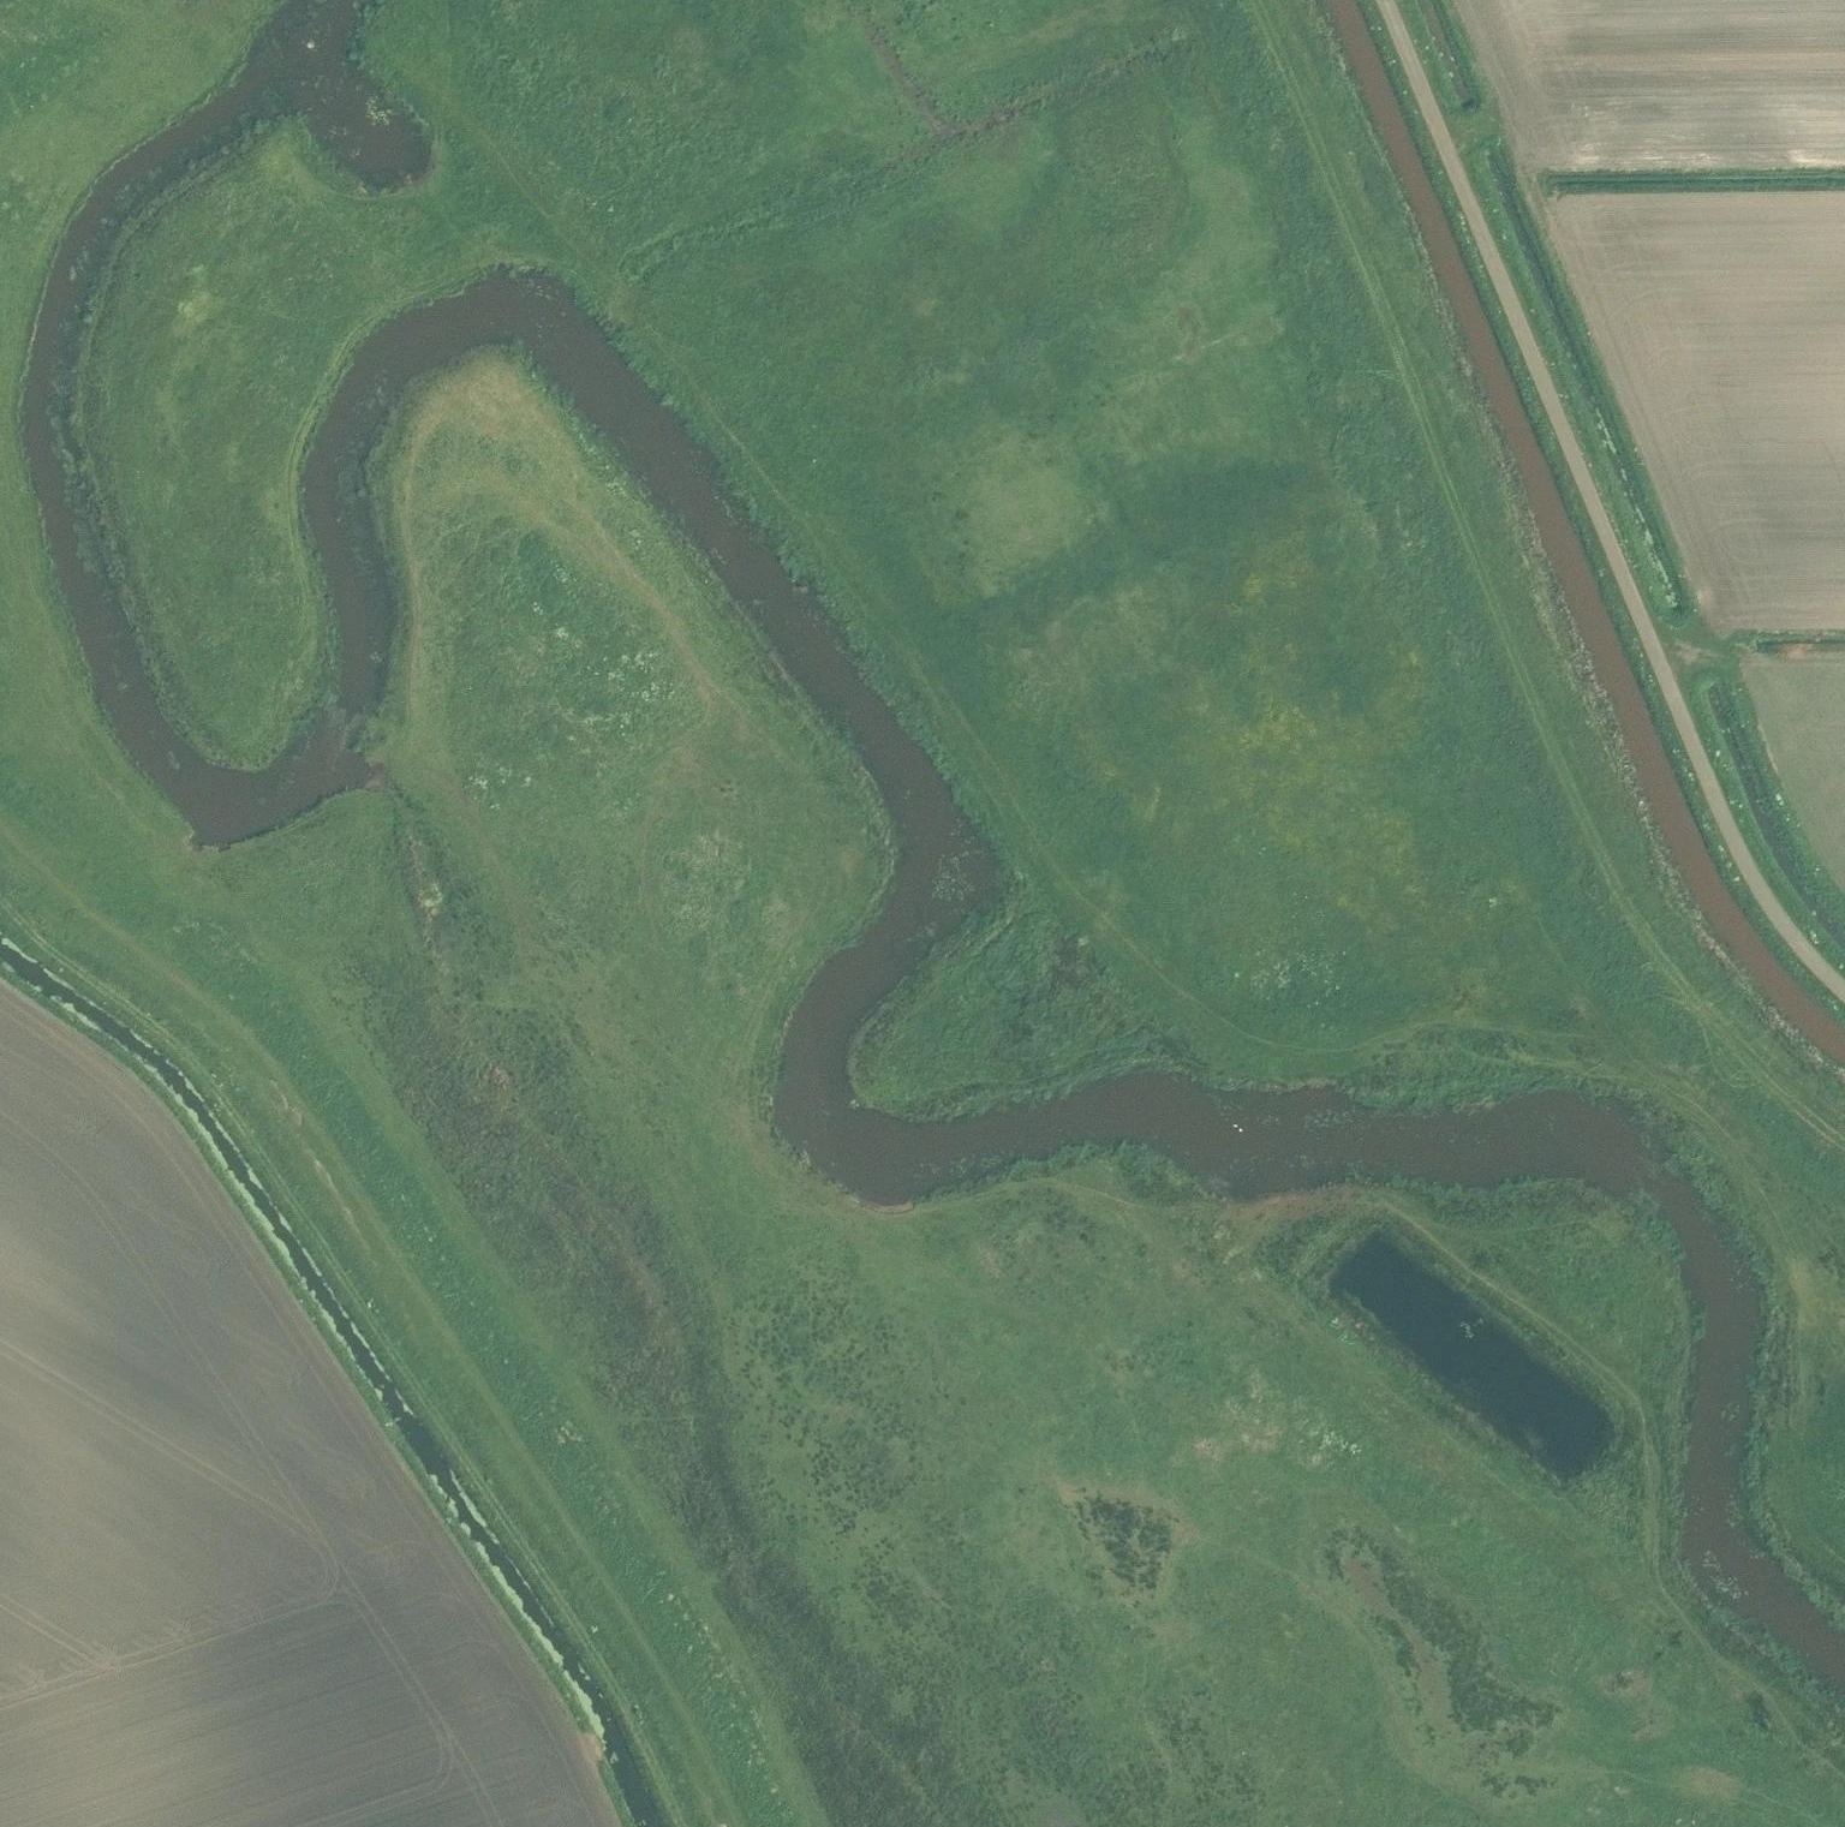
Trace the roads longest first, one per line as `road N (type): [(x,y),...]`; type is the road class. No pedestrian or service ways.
road 1 (unclassified): [(1844,991),(1766,899),(1722,814),(1384,0)]

